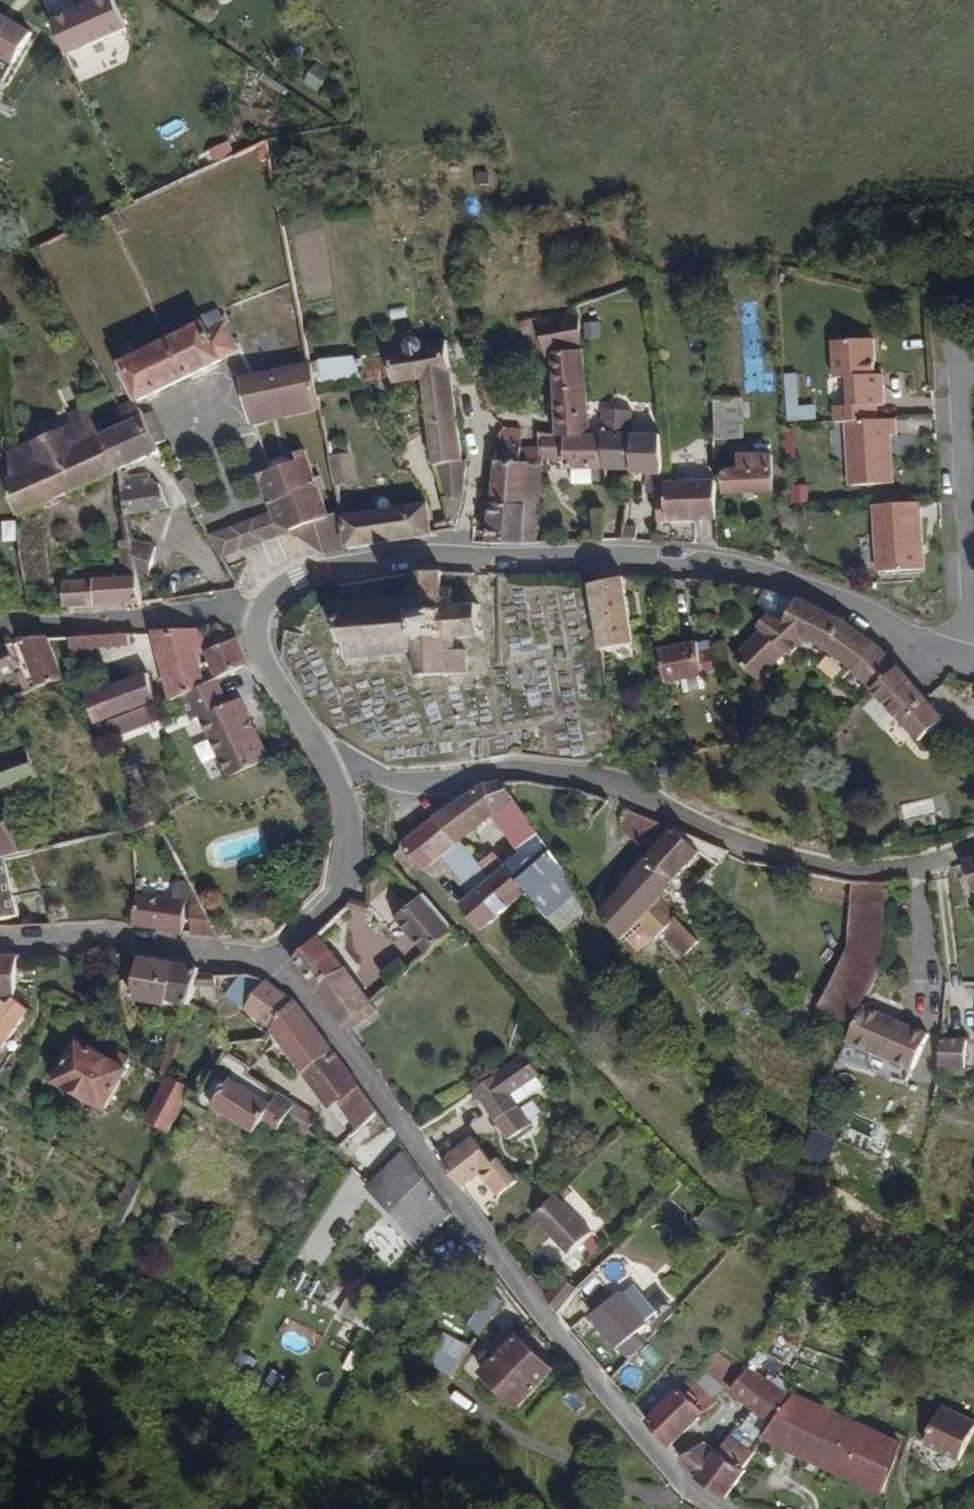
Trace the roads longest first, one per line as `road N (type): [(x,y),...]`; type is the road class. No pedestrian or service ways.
road 1 (unclassified): [(973,664),(924,650),(842,603),(770,575),(692,563),(400,556),(325,570),(278,592),(260,619),(271,669),(330,776)]
road 2 (residential): [(264,959),(311,1007),(535,1309),(667,1469),(722,1508)]
road 3 (residential): [(330,776),(349,767),(421,785),(508,774),(578,778),(755,848),(865,871),(891,871),(973,845)]
road 4 (unclassified): [(264,959),(0,936)]
road 5 (unclassified): [(330,776),(348,839),(338,898),(264,959)]

